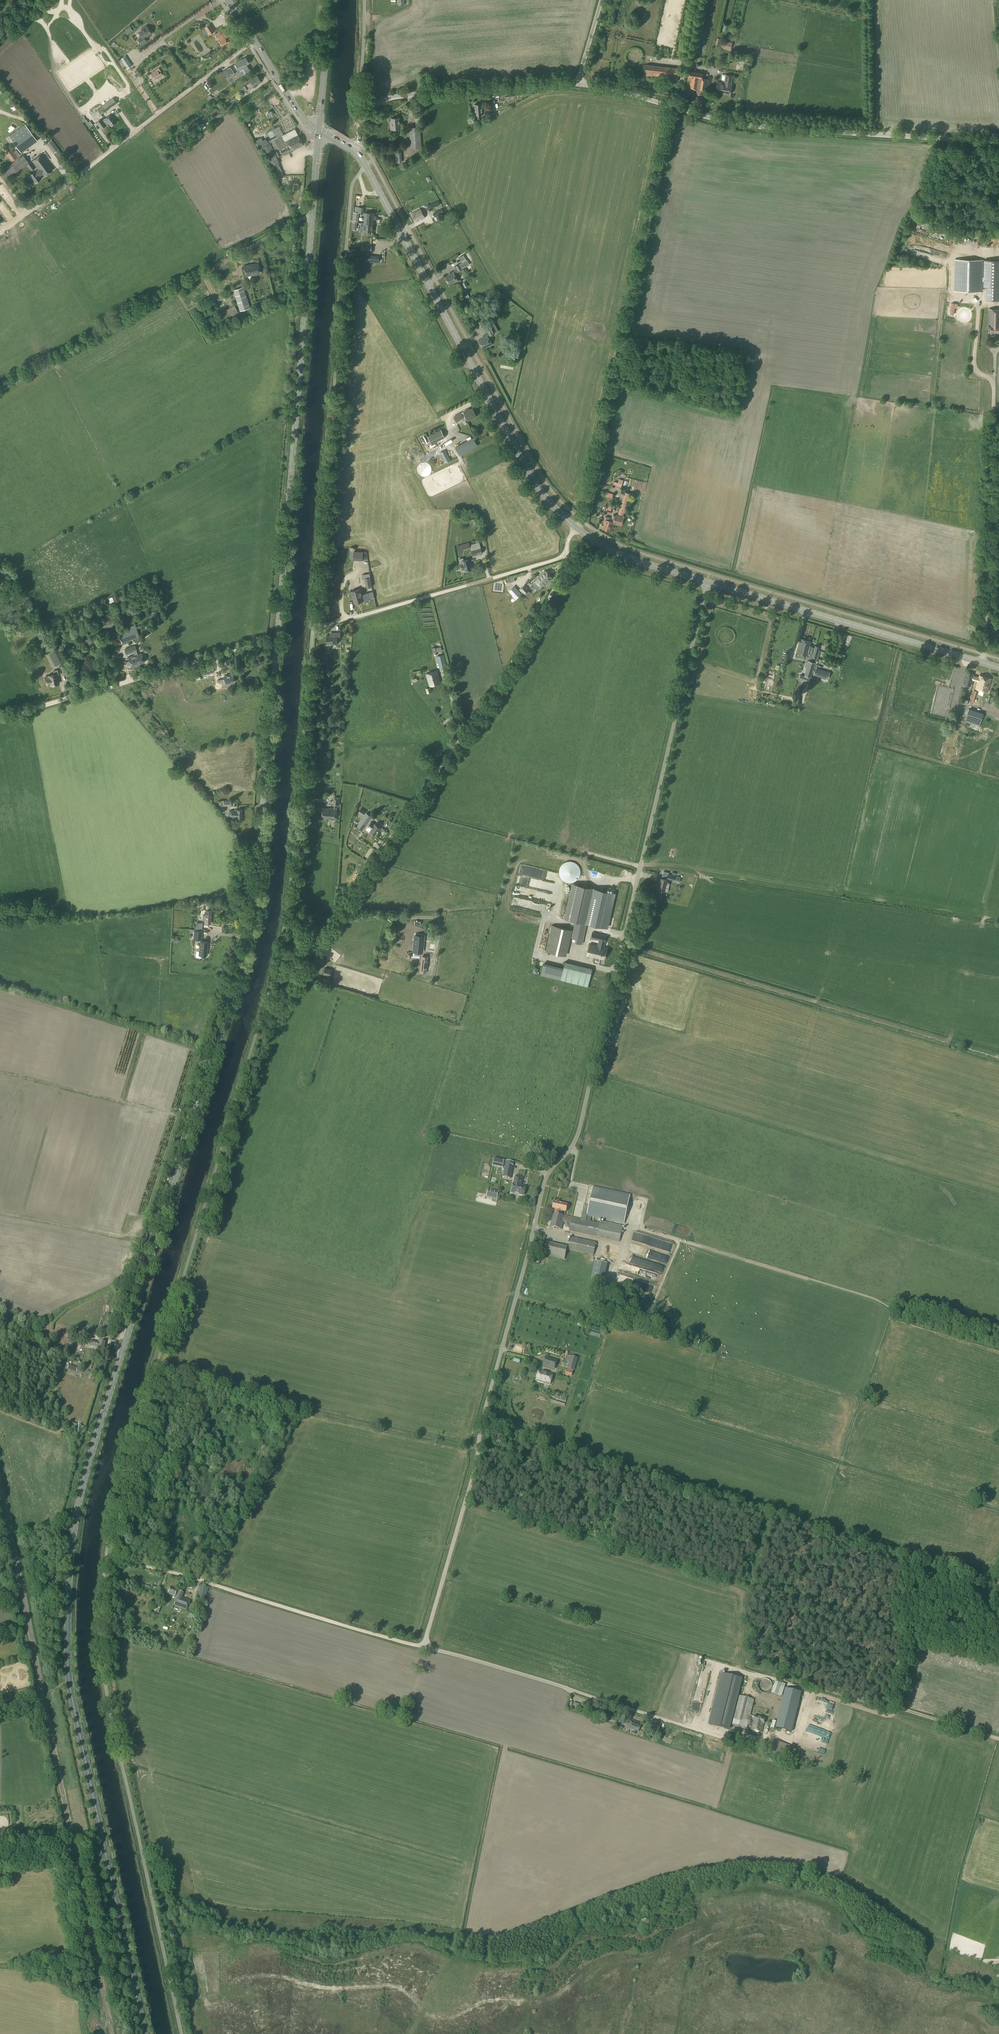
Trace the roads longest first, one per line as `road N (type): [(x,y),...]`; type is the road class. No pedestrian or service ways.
road 1 (secondary): [(143,2033),(69,1683),(69,1579),(83,1482),(252,912),(318,132)]
road 2 (unclassified): [(424,1647),(544,1186),(577,1133),(707,582)]
road 3 (track): [(105,1557),(677,1721)]
road 4 (track): [(568,557),(522,650),(285,987)]
road 5 (unclassified): [(298,801),(313,627),(568,557),(576,528)]
road 6 (secondary): [(576,528),(524,466),(355,152)]
road 7 (track): [(675,106),(576,528)]
road 8 (tertiary): [(578,84),(755,126),(998,142)]
road 9 (unclassified): [(101,1631),(108,1704),(181,2033)]
road 10 (track): [(998,1058),(622,945)]
road 11 (track): [(153,1377),(479,1449)]
road 12 (secondary): [(998,668),(707,582)]
road 13 (track): [(0,718),(276,640)]
road 14 (tertiary): [(369,109),(397,96),(578,84)]
road 15 (secondary): [(318,132),(227,0)]
road 16 (secondary): [(707,582),(638,562),(576,528)]
road 17 (secondary): [(318,132),(328,0)]

